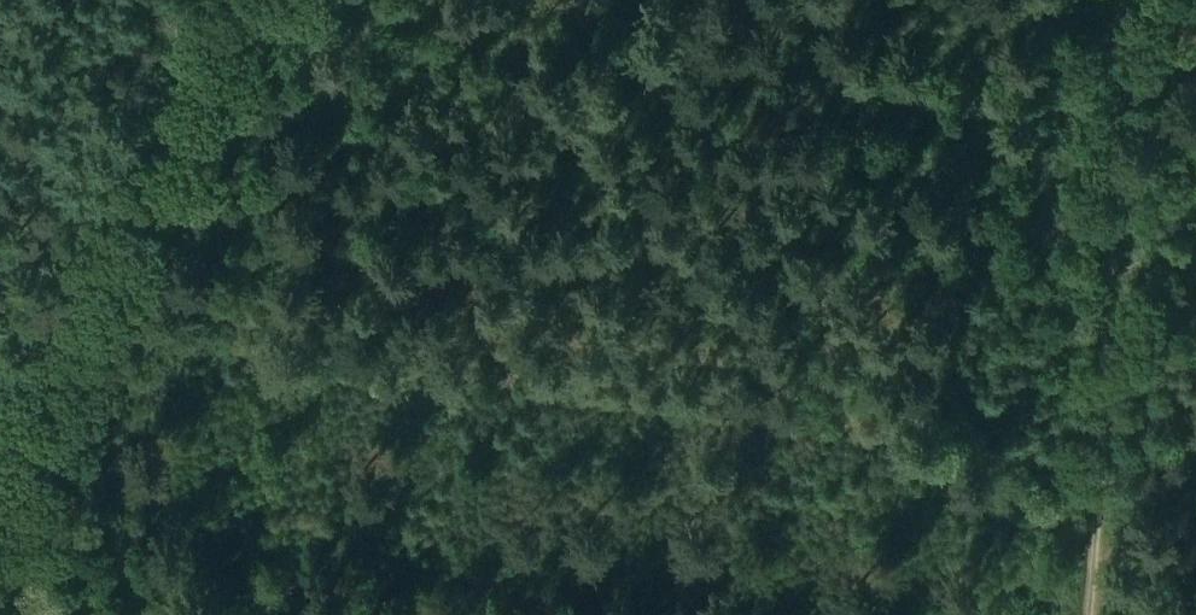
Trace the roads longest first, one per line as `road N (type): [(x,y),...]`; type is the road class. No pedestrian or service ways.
road 1 (track): [(0,569),(259,0)]
road 2 (track): [(1083,614),(1098,511),(1127,0)]

